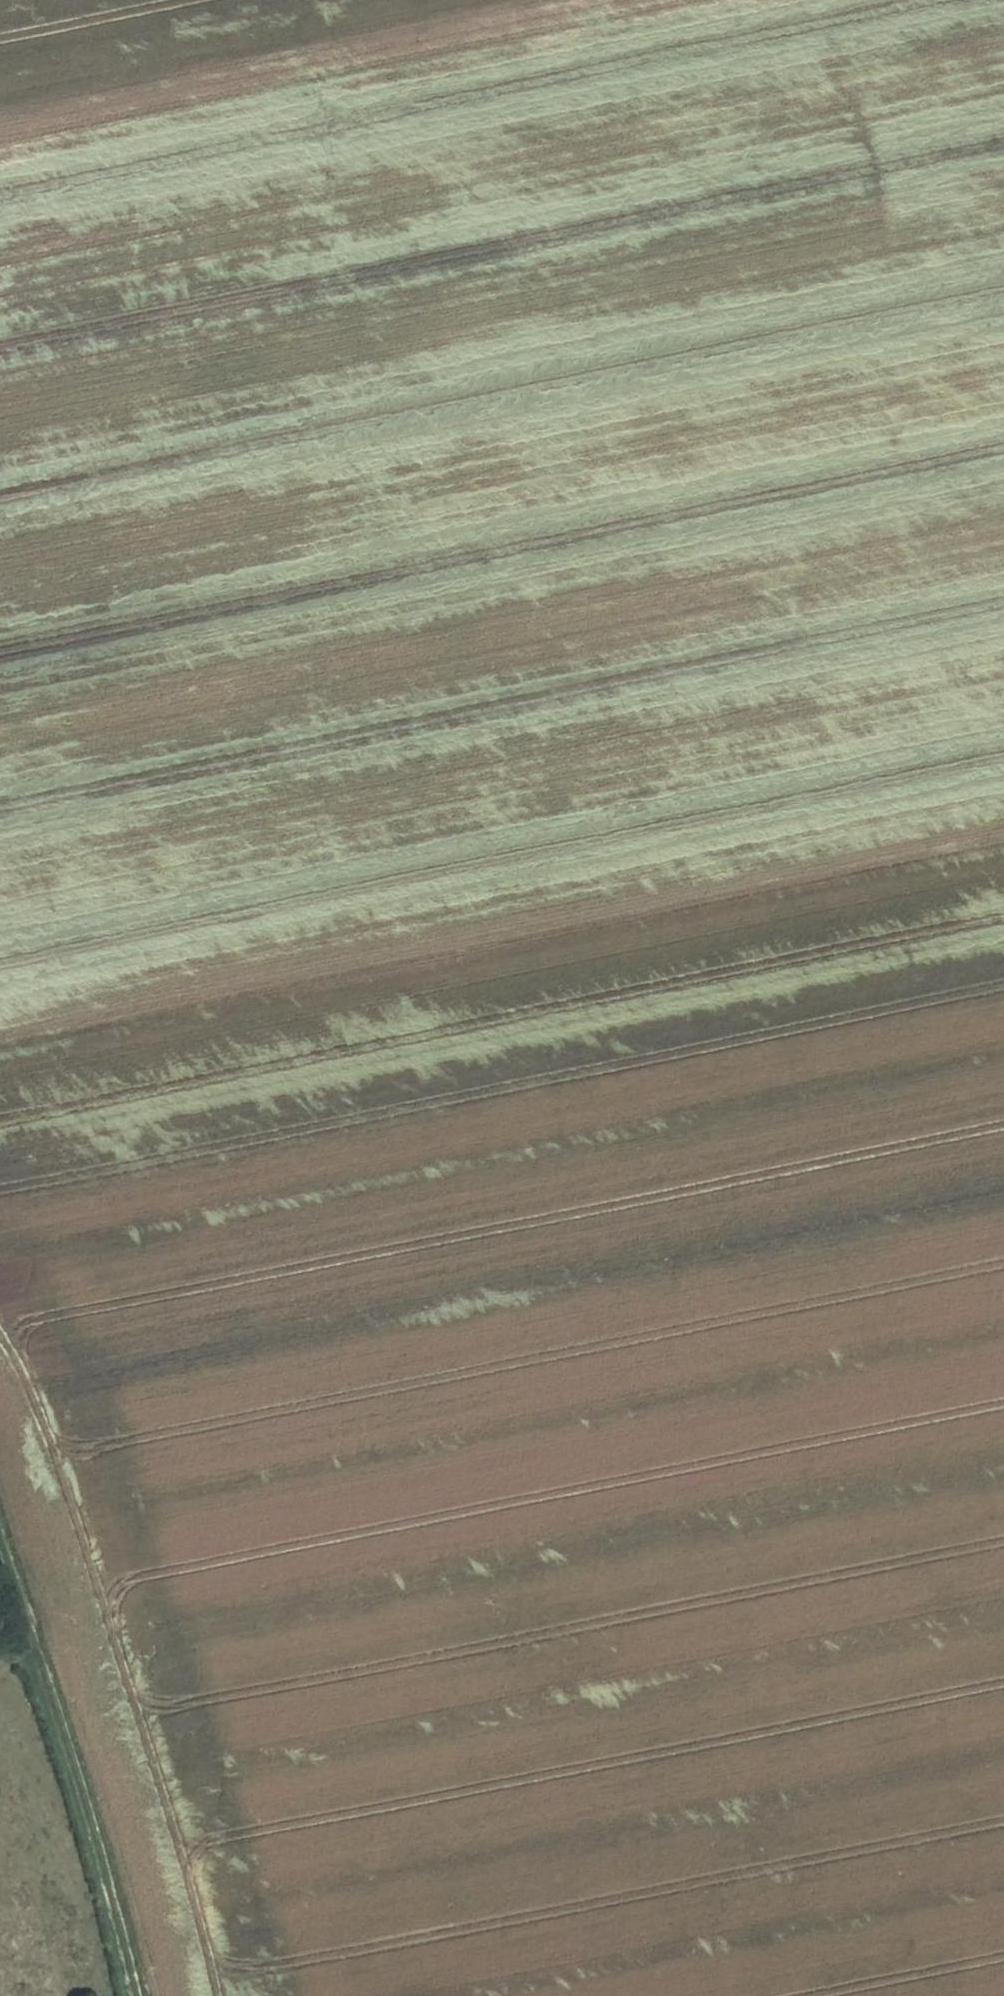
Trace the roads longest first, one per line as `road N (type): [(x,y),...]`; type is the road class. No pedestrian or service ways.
road 1 (track): [(0,1553),(61,1732),(131,1995)]

